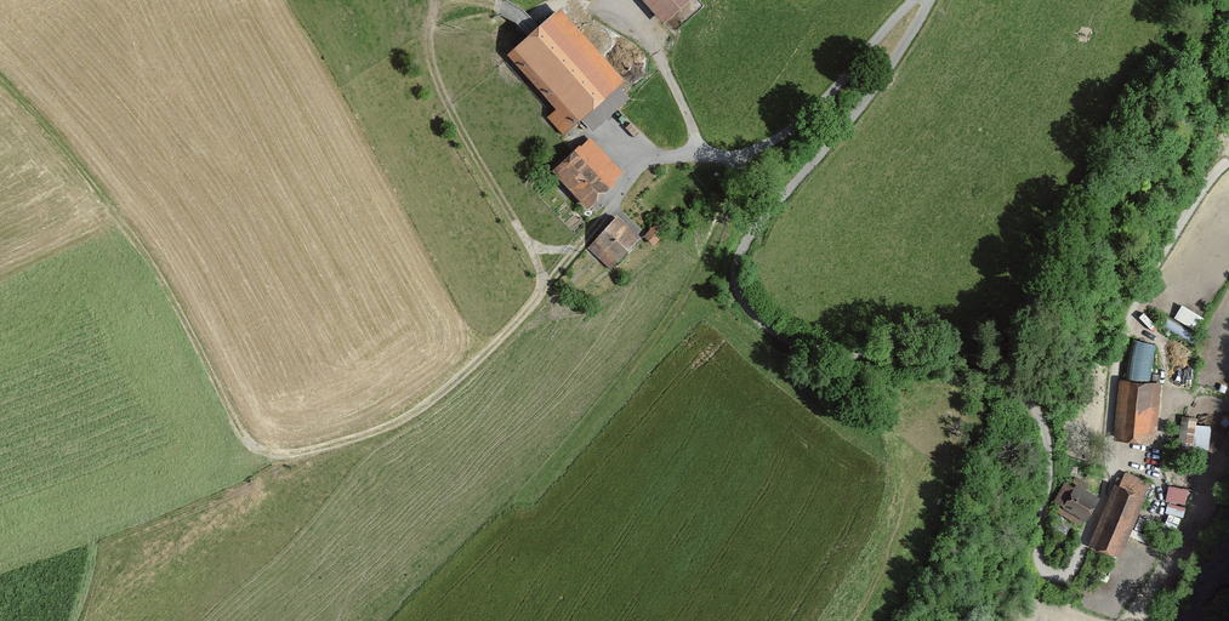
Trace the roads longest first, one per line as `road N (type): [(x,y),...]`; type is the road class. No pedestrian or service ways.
road 1 (track): [(0,79),(128,228),(237,425),(271,454),(298,455),(397,423),(447,393),(549,285),(612,200)]
road 2 (track): [(737,155),(737,189),(689,293),(517,502)]
road 3 (track): [(1138,301),(1115,375),(1107,483)]
road 4 (track): [(1228,160),(1138,301)]

